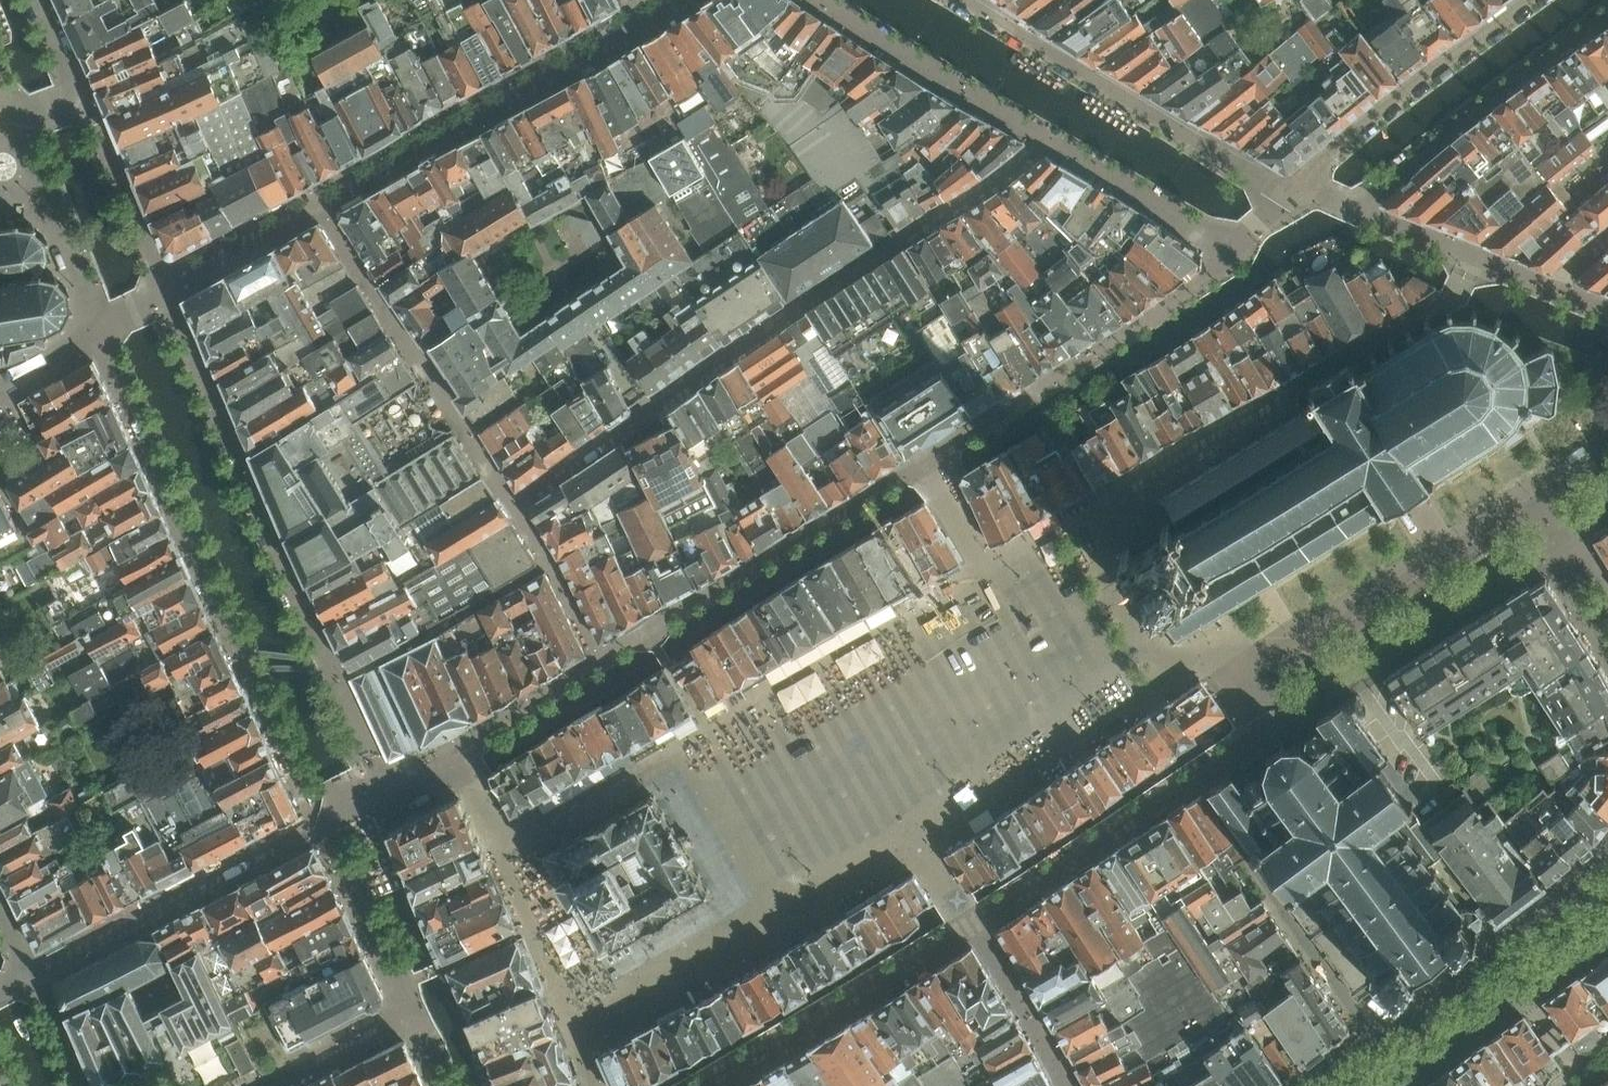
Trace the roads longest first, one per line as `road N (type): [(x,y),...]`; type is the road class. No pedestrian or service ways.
road 1 (residential): [(1352,208),(1607,18)]
road 2 (residential): [(1532,0),(1311,167),(1287,196)]
road 3 (residential): [(0,85),(17,125),(82,99),(40,0)]

